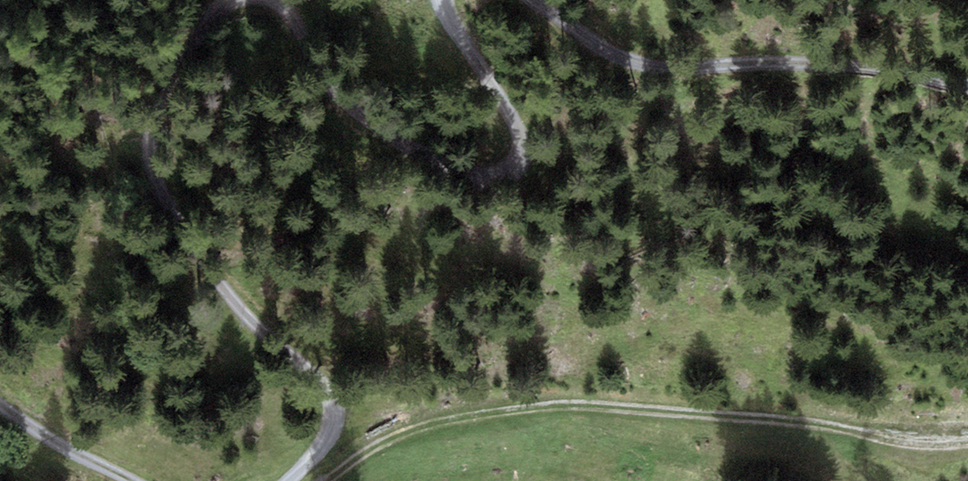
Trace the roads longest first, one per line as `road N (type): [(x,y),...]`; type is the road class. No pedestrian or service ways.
road 1 (track): [(327,480),(399,437),(565,406),(791,422),(927,442),(967,436)]
road 2 (track): [(292,480),(324,444),(333,420),(327,385),(222,287),(181,234),(158,154),(156,115),(229,0)]
road 3 (track): [(276,0),(359,112),(497,188),(520,169),(520,137),(444,0)]
road 4 (track): [(538,0),(644,65),(797,62),(967,84)]
road 5 (track): [(0,404),(130,480)]

